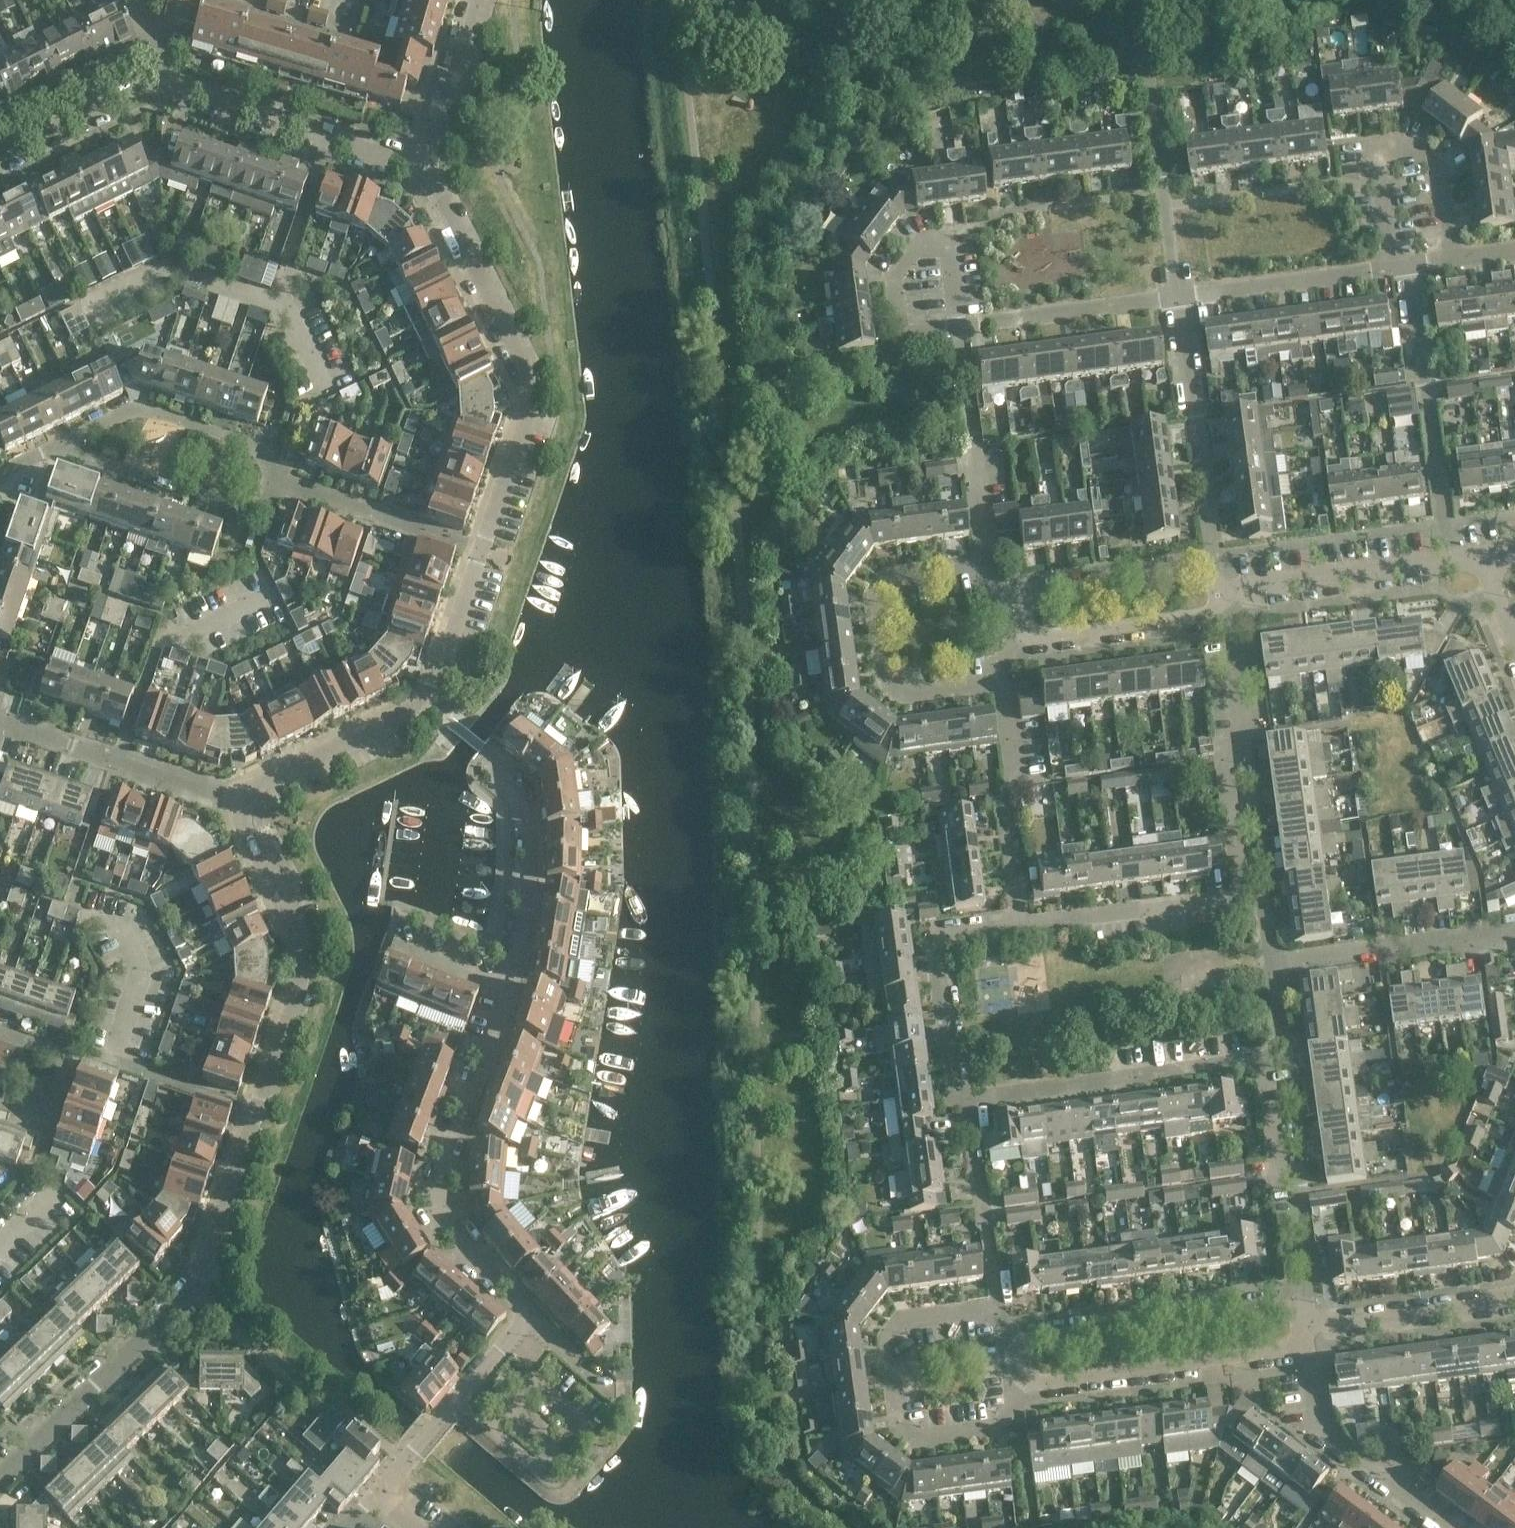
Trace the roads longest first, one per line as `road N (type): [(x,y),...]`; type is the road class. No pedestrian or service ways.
road 1 (residential): [(480,550),(534,381),(429,171)]
road 2 (residential): [(528,1318),(447,1233),(435,1206),(508,988)]
road 3 (residential): [(245,802),(251,787),(430,692),(480,550)]
road 4 (residential): [(997,1310),(904,1321),(888,1346),(897,1426),(921,1439),(995,1427),(1027,1383)]
road 5 (residential): [(252,1108),(113,1057),(144,969),(121,925),(79,909)]
road 6 (residential): [(252,1108),(308,956),(241,817),(245,802)]
road 7 (residential): [(984,561),(886,575),(873,599),(877,637),(886,685),(903,691),(999,678)]
road 8 (residential): [(1240,895),(1220,749),(1241,745),(1218,600)]
road 9 (residential): [(1263,1064),(965,1101)]
road 10 (residential): [(1449,561),(1409,265)]
road 11 (residential): [(1019,1350),(1037,1339),(1305,1304)]
road 12 (residential): [(1390,266),(1373,146),(1406,141),(1442,165),(1455,257)]
road 13 (residential): [(1215,582),(1176,299)]
road 14 (residential): [(1307,1345),(1027,1383)]
road 15 (residential): [(0,1474),(190,1288)]
road 16 (residential): [(508,988),(525,908),(527,803),(493,779),(479,748)]
road 17 (residential): [(965,1101),(954,1096),(934,946),(944,934),(1018,925)]
road 18 (residential): [(118,759),(161,632),(178,638),(269,595)]
road 19 (residential): [(1305,1304),(1312,1274),(1300,1188),(1277,1160),(1263,1064)]
road 20 (residential): [(269,478),(276,453),(138,409),(65,440)]
road 21 (residential): [(1018,925),(999,678)]
road 22 (residential): [(1442,1527),(1317,1437),(1307,1345)]
road 23 (residential): [(1176,299),(1142,55)]
road 24 (residential): [(65,440),(76,454),(258,513),(269,478)]
road 25 (residential): [(1272,960),(1514,931)]
road 26 (residential): [(376,1498),(528,1318)]
road 27 (residential): [(1449,561),(1217,590)]
road 28 (residential): [(984,561),(958,329)]
road 29 (residential): [(958,329),(947,233),(923,238),(891,282),(898,336)]
road 30 (residential): [(1018,925),(1240,895)]
road 31 (residential): [(480,550),(269,478)]
road 32 (residential): [(958,329),(1176,299)]
road 33 (residential): [(1176,299),(1390,266)]
road 34 (residential): [(997,1310),(965,1101)]
road 35 (residential): [(85,304),(160,265),(278,297)]
road 36 (residential): [(1514,1294),(1310,1326)]
road 37 (residential): [(1026,637),(1203,615),(1218,600)]
road 38 (residential): [(1215,582),(1196,573),(1021,600)]
road 39 (residential): [(0,1032),(70,1057),(51,1116),(0,1098)]
road 40 (residential): [(190,1288),(252,1108)]
road 41 (residential): [(329,138),(155,80)]
road 42 (residential): [(429,171),(479,0)]
road 43 (residential): [(155,80),(0,152)]
road 44 (residential): [(278,297),(329,138)]
road 45 (residential): [(245,802),(118,759)]
road 46 (residential): [(118,759),(0,720)]
road 47 (residential): [(1263,1064),(1284,1059),(1272,960)]

